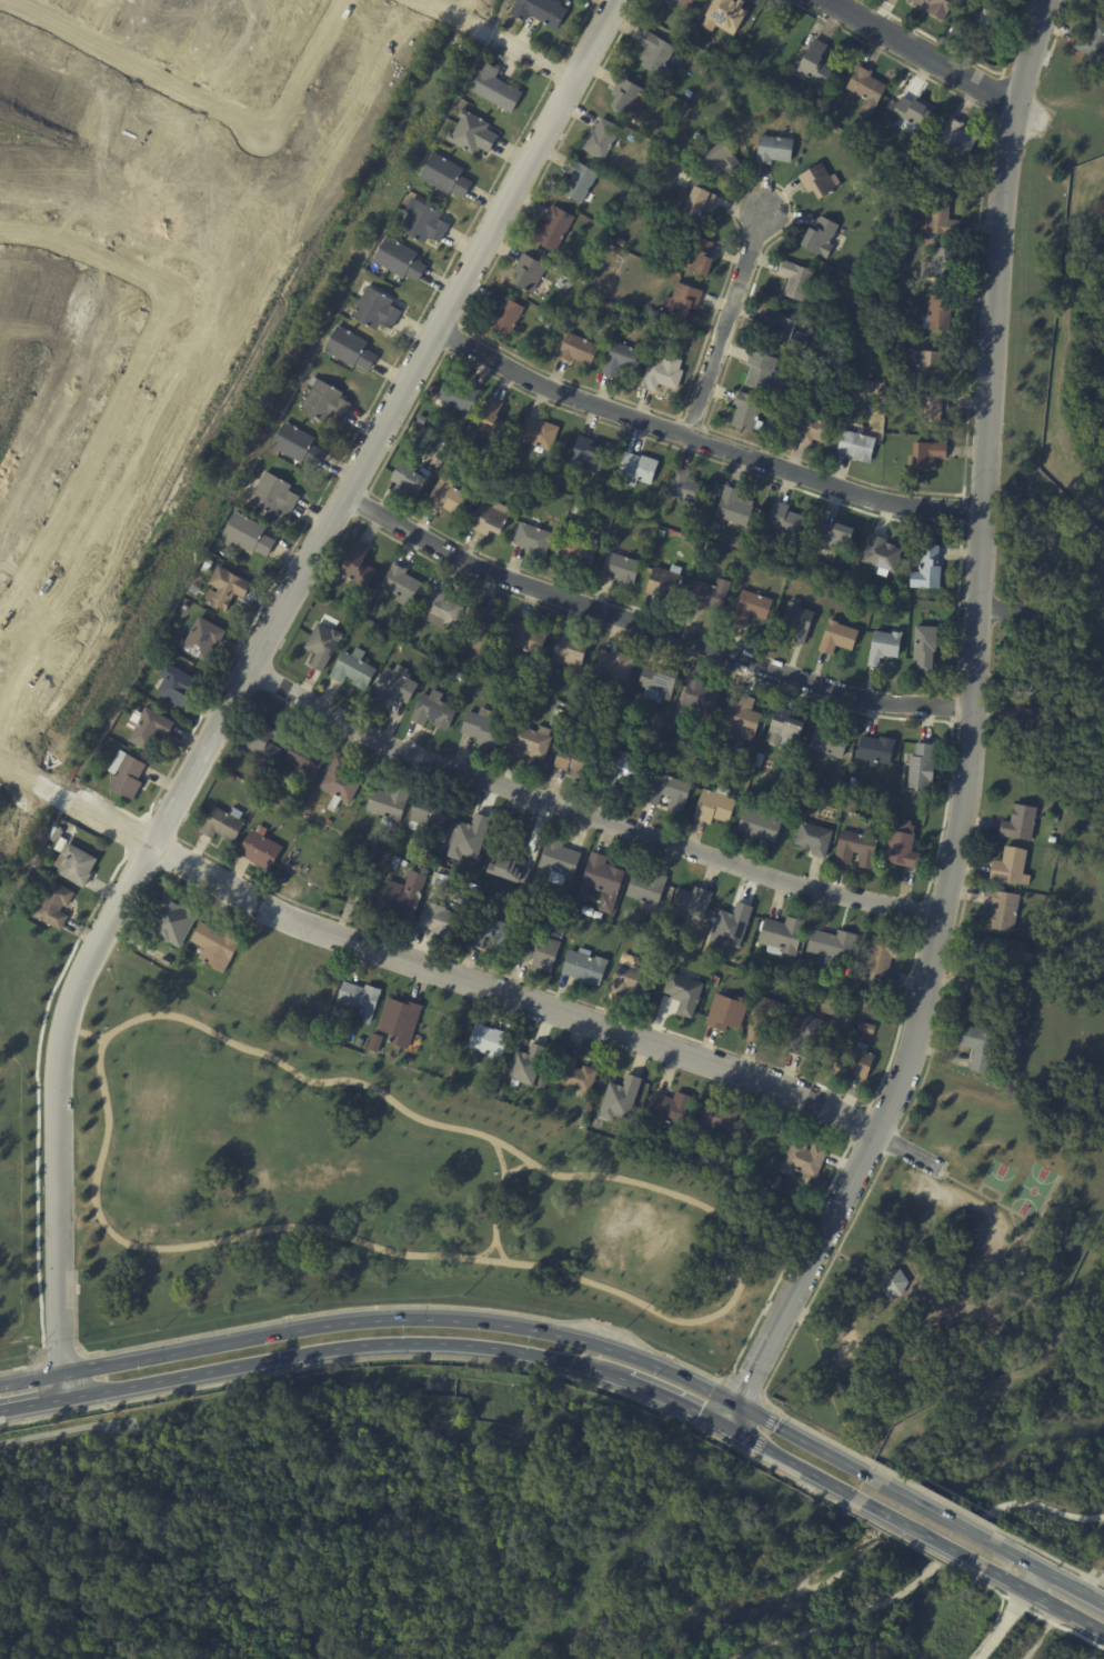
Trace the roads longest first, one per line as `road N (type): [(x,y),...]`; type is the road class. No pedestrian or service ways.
road 1 (residential): [(58,1400),(56,1087),(70,1000),(617,0)]
road 2 (residential): [(724,1427),(875,1136),(917,1019),(970,758),(1001,207),(1013,106),(1045,0)]
road 3 (residential): [(926,1163),(757,1080),(303,928),(0,761)]
road 4 (secondary): [(0,1411),(333,1349),(464,1345),(618,1377),(853,1496)]
road 5 (secondary): [(736,1403),(609,1349),(534,1330),(432,1320),(329,1326),(0,1386)]
road 6 (residential): [(249,668),(429,761),(776,880),(939,916)]
road 7 (residential): [(344,496),(474,567),(849,696),(972,707)]
road 8 (residential): [(435,327),(554,391),(685,437),(870,499),(981,511)]
road 9 (residential): [(171,289),(0,617)]
road 10 (residential): [(21,0),(265,132)]
road 11 (residential): [(685,437),(762,213)]
road 12 (residential): [(1013,106),(826,0)]
road 13 (residential): [(0,227),(64,239),(171,289)]
road 14 (residential): [(423,0),(573,80)]
road 15 (residential): [(265,132),(341,0)]
road 16 (secondary): [(997,1547),(864,1475)]
road 17 (secondary): [(853,1496),(985,1567)]
road 18 (secondary): [(864,1475),(736,1403)]
road 19 (secondary): [(985,1567),(1103,1632)]
road 20 (secondary): [(1103,1604),(997,1547)]

